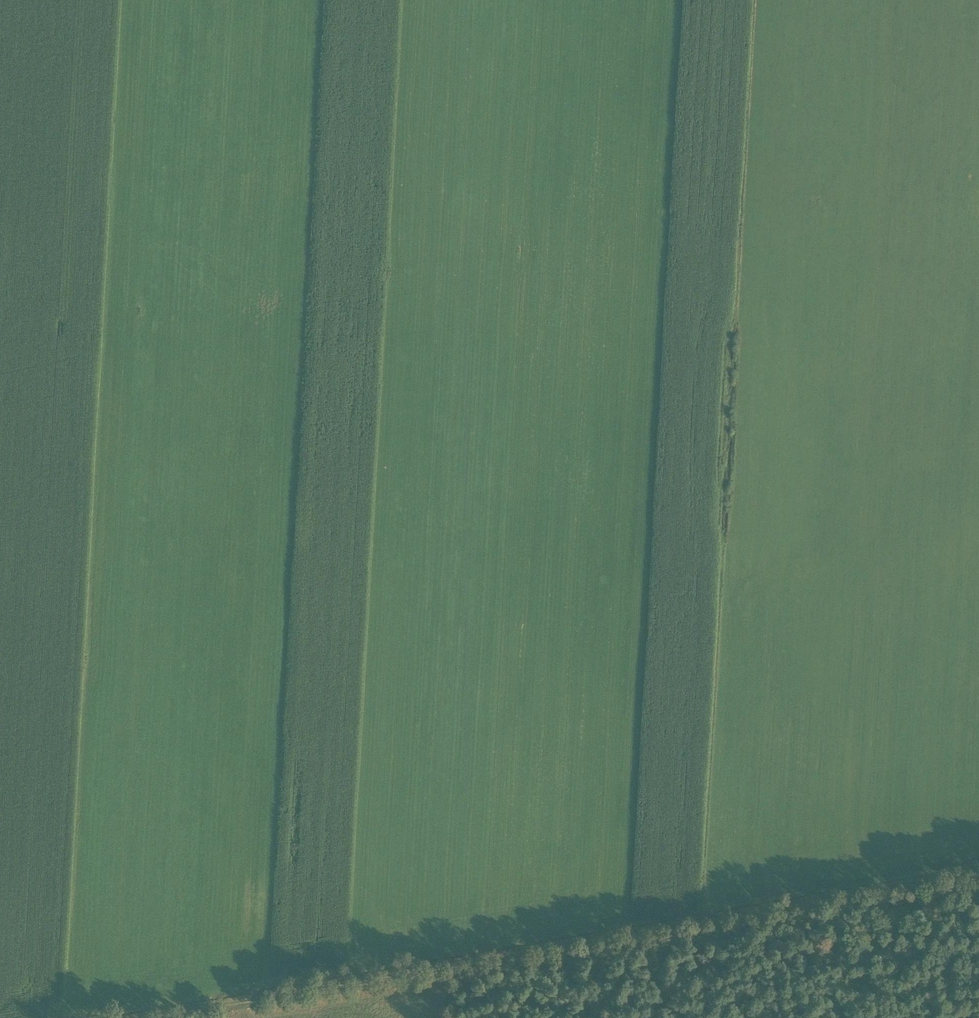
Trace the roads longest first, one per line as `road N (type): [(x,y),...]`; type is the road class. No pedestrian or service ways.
road 1 (track): [(978,874),(145,1017)]

